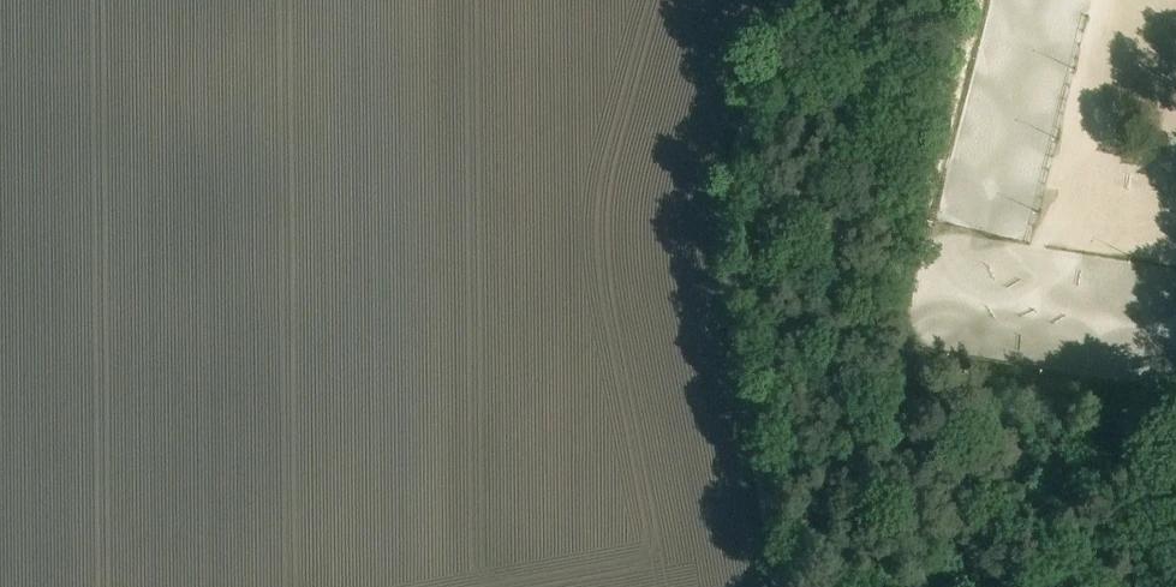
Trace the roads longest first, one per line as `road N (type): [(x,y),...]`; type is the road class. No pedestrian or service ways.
road 1 (track): [(786,586),(726,278),(734,174),(787,0)]
road 2 (track): [(1121,586),(1003,575),(835,586)]

